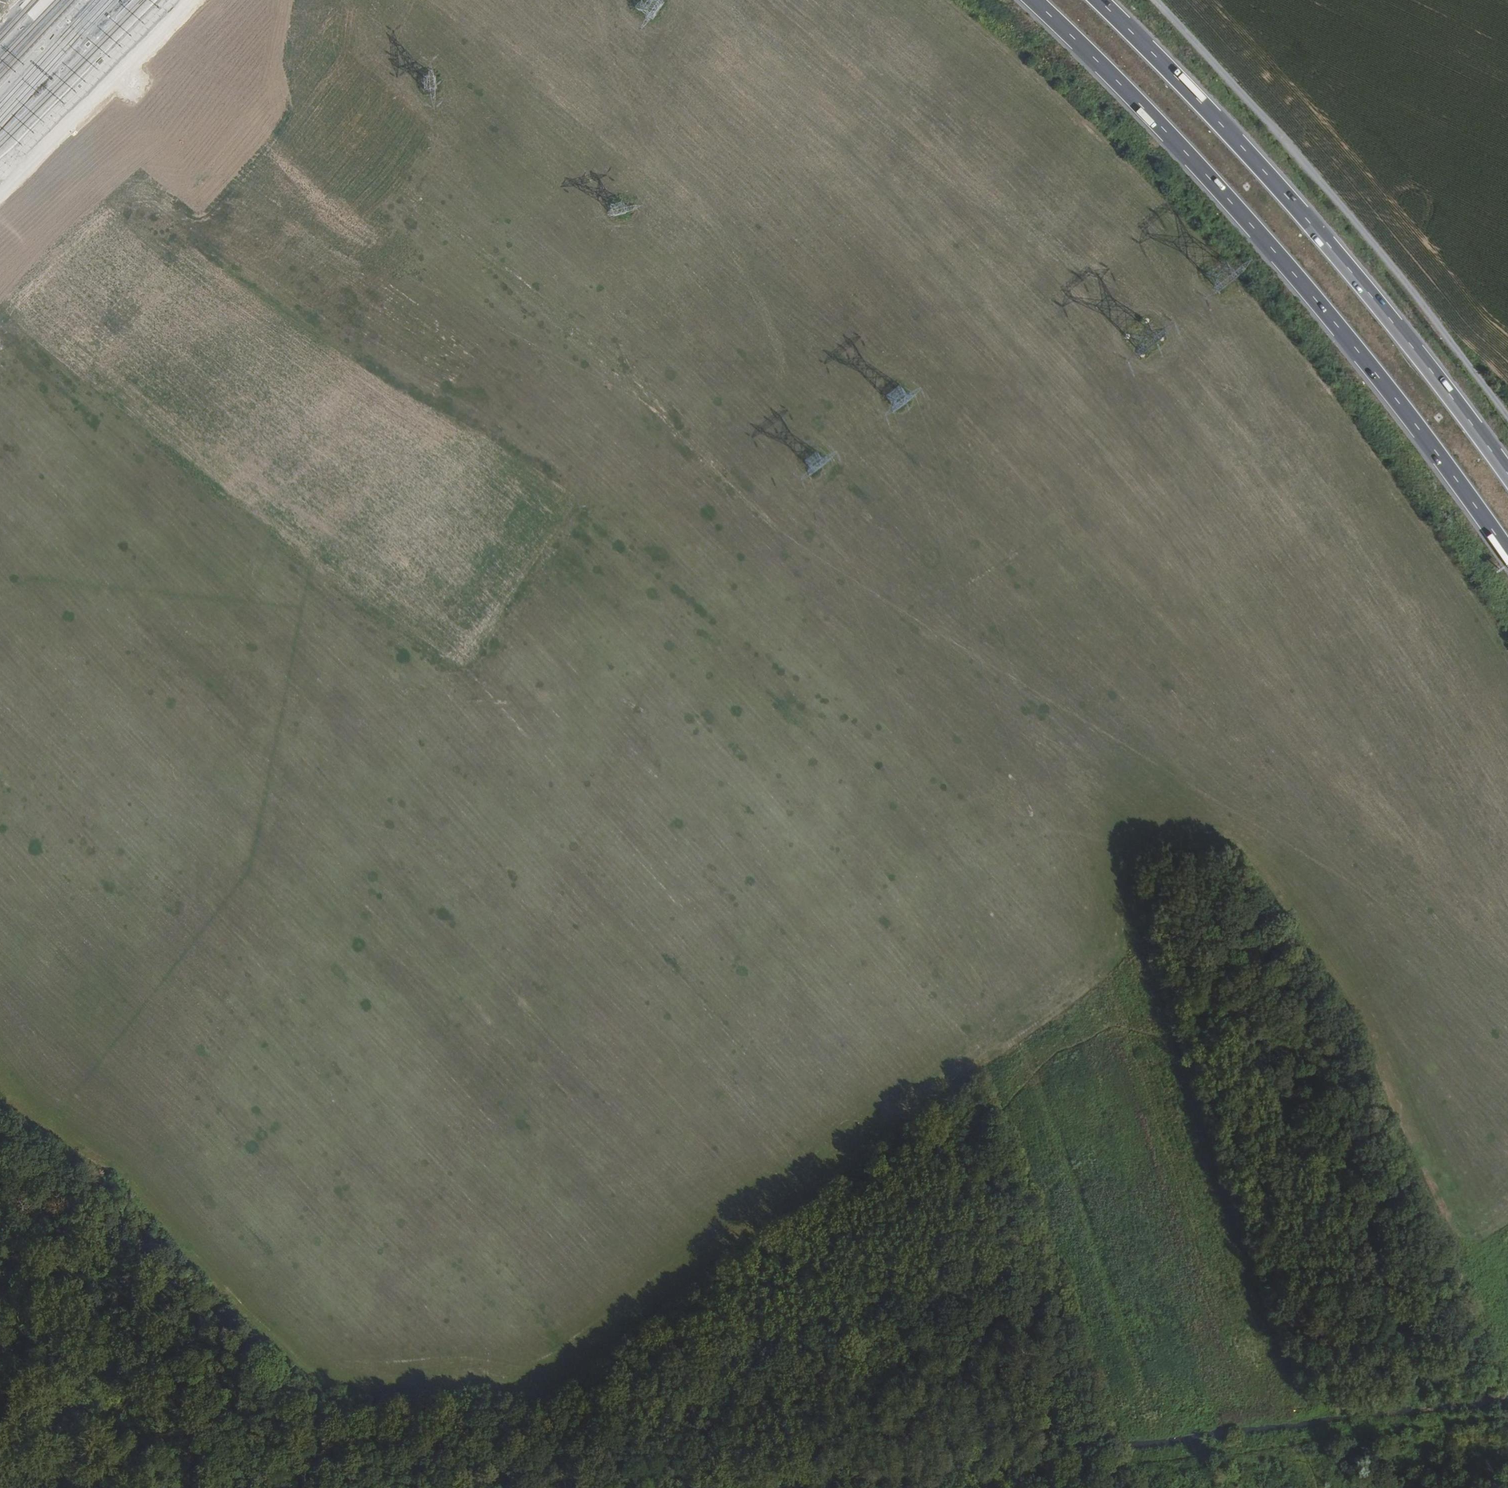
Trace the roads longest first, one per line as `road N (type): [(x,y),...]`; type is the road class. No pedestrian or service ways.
road 1 (motorway): [(1034,0),(1281,260),(1388,386),(1507,554)]
road 2 (motorway): [(1507,477),(1316,230),(1098,0)]
road 3 (track): [(1156,0),(1331,196),(1507,417)]
road 4 (track): [(0,1274),(167,1487)]
road 5 (track): [(0,184),(190,0)]

